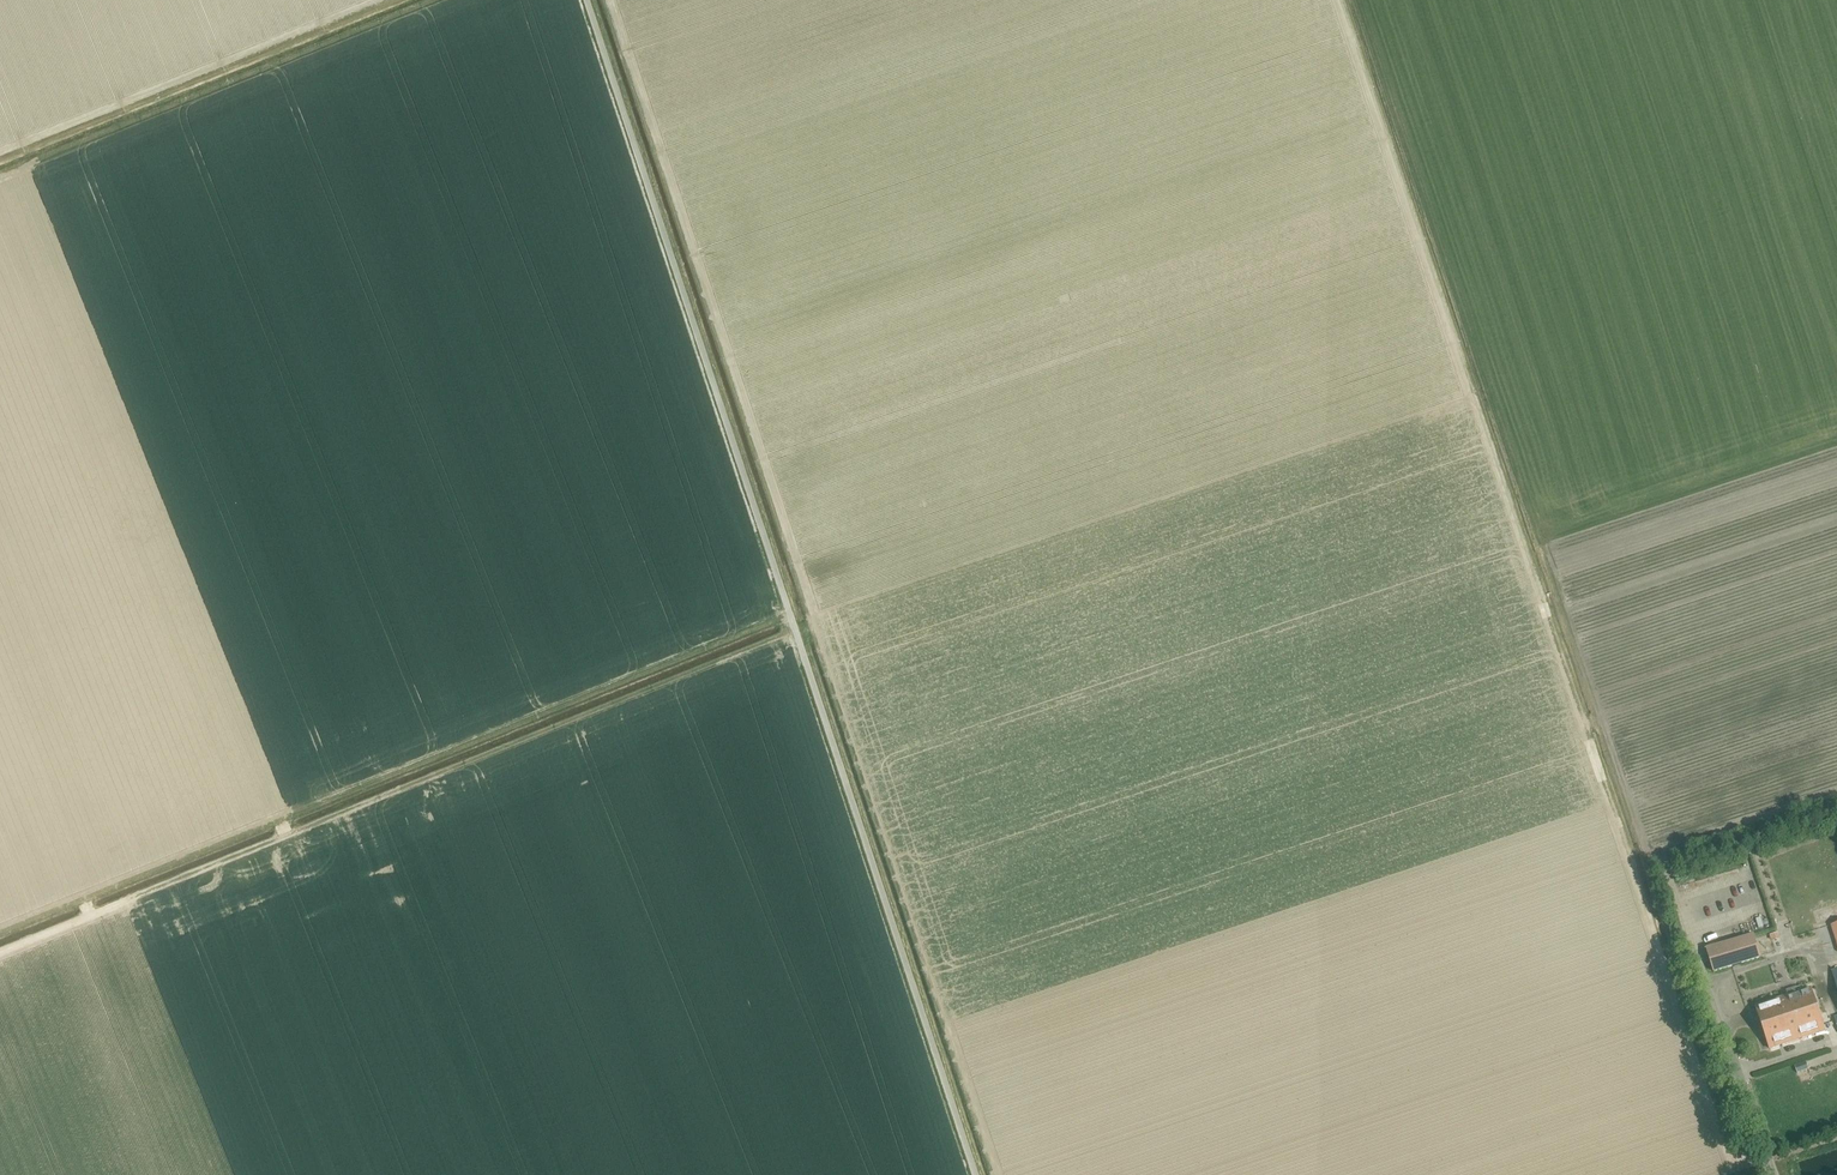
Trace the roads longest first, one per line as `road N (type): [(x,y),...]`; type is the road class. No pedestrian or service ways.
road 1 (unclassified): [(586,0),(974,1174)]

